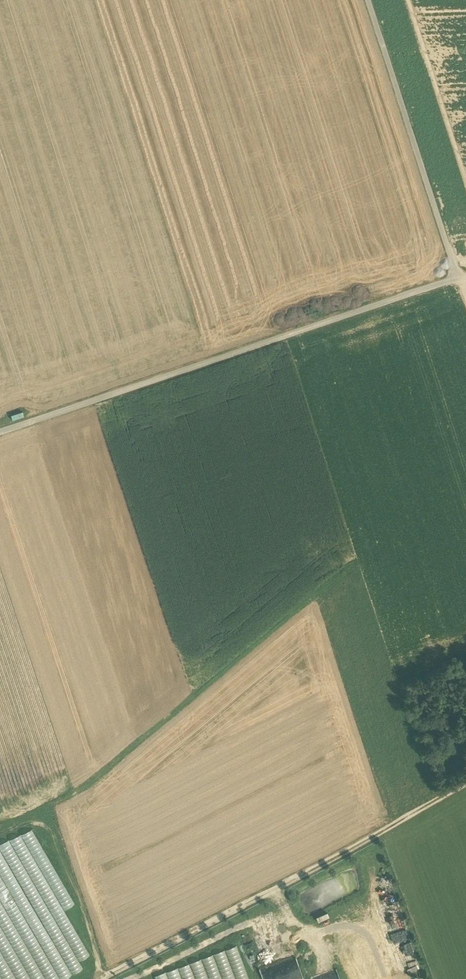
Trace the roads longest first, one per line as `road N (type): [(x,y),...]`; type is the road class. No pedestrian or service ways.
road 1 (track): [(465,281),(0,438)]
road 2 (track): [(465,786),(108,978)]
road 3 (track): [(465,284),(375,0)]

